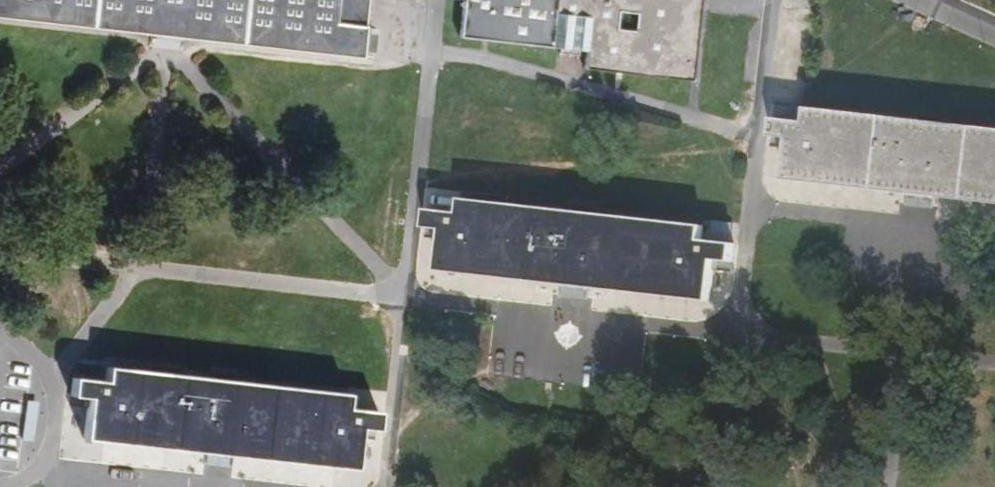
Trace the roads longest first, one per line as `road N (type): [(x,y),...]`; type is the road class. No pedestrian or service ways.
road 1 (unclassified): [(383,486),(404,297),(151,271),(132,274),(55,379),(47,469)]
road 2 (unclassified): [(994,359),(759,337),(740,325)]
road 3 (unclassified): [(752,209),(994,231)]

